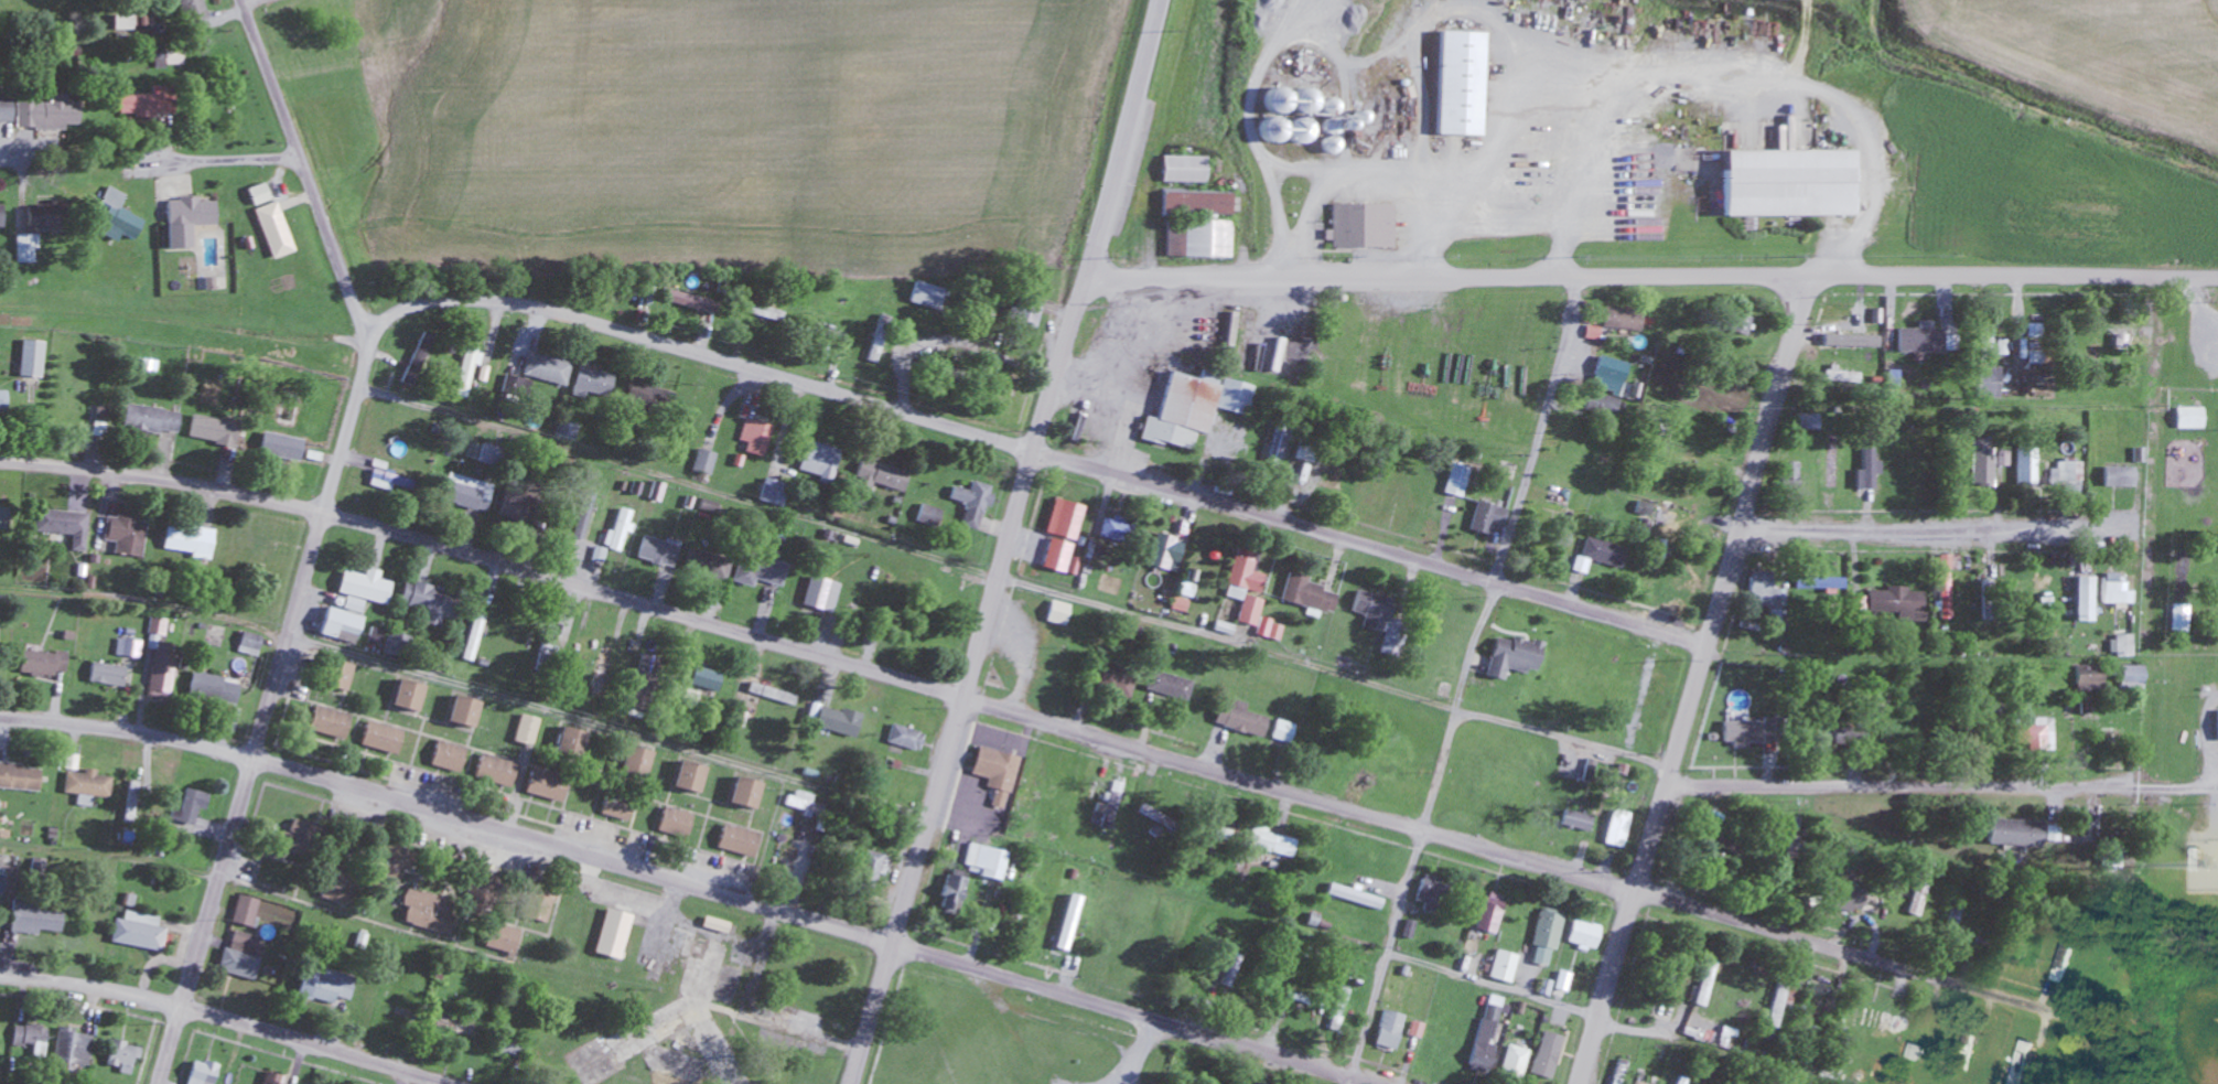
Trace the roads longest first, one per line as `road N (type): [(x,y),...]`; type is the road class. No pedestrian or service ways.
road 1 (residential): [(2089,1021),(965,694)]
road 2 (residential): [(2147,275),(1083,279)]
road 3 (residential): [(965,694),(327,511),(136,472),(0,459)]
road 4 (residential): [(892,942),(222,749),(0,717)]
road 5 (residential): [(1584,278),(1350,1083)]
road 6 (tertiary): [(849,1083),(1083,279)]
road 7 (residential): [(158,1083),(327,511),(367,332)]
road 8 (residential): [(1705,644),(1032,449)]
road 9 (residential): [(1032,449),(584,318),(495,300),(421,303),(367,332)]
road 10 (residential): [(1665,785),(2193,786)]
road 11 (residential): [(1383,1083),(892,942)]
road 12 (residential): [(463,1083),(131,990),(0,974)]
road 13 (residential): [(1705,644),(1810,277)]
road 14 (residential): [(2109,528),(1741,526)]
road 15 (residential): [(367,332),(240,0)]
road 16 (tertiary): [(1083,279),(1157,0)]
road 17 (residential): [(1634,890),(1705,644)]
road 18 (residential): [(1578,1083),(1634,890)]
road 19 (residential): [(298,154),(162,157)]

